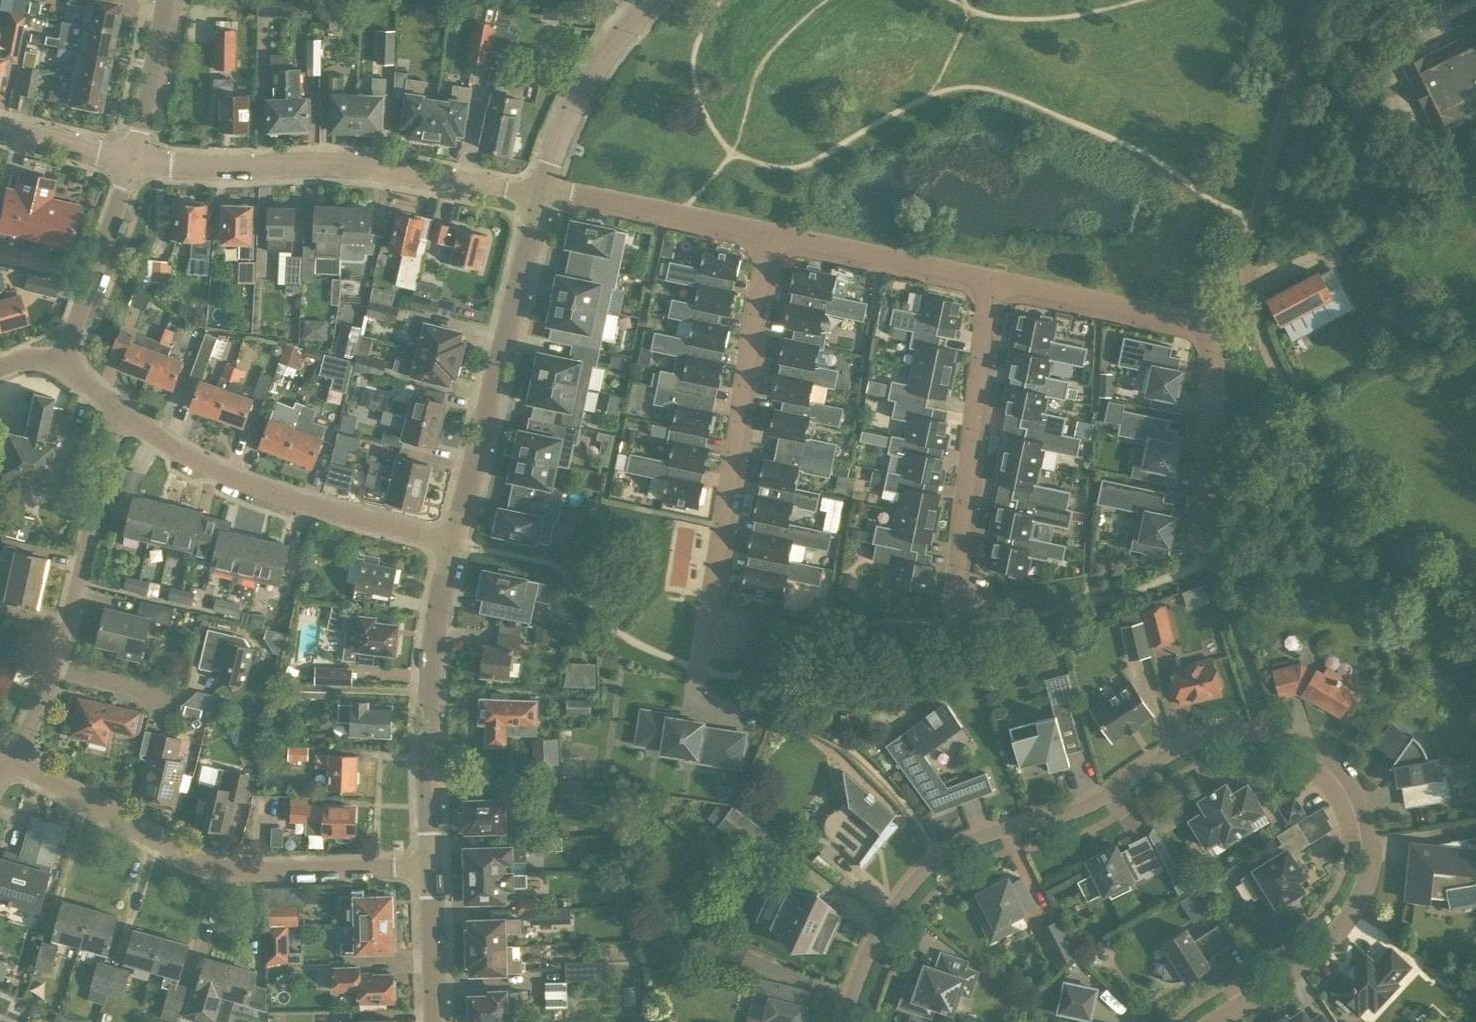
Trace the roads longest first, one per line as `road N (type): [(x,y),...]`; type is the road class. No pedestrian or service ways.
road 1 (track): [(1311,0),(1242,241),(1251,315),(1275,378),(1353,517),(1475,641)]
road 2 (residential): [(1360,790),(1335,758),(1271,723),(1183,737),(1081,804),(990,834),(925,868),(884,924),(845,1021)]
road 3 (residential): [(431,865),(220,868),(8,759)]
road 4 (residential): [(997,284),(1213,332),(1202,466),(1210,559)]
road 5 (residential): [(771,234),(700,671)]
road 6 (residential): [(543,204),(378,169),(137,159)]
road 7 (residential): [(8,759),(41,702),(65,634),(125,412)]
road 8 (residential): [(125,412),(247,488),(454,543)]
road 9 (residential): [(454,543),(543,204)]
road 10 (residential): [(997,284),(956,601),(971,612)]
road 11 (residential): [(431,865),(431,659),(454,543)]
road 12 (residential): [(1207,1021),(1327,937),(1356,906),(1372,869),(1360,790)]
road 13 (residential): [(771,234),(997,284)]
road 14 (residential): [(549,184),(771,234)]
road 15 (residential): [(549,184),(594,68),(652,0)]
road 16 (residential): [(66,359),(137,159)]
road 17 (residential): [(137,159),(165,0)]
road 18 (residential): [(438,1021),(431,865)]
road 19 (residential): [(137,159),(0,128)]

